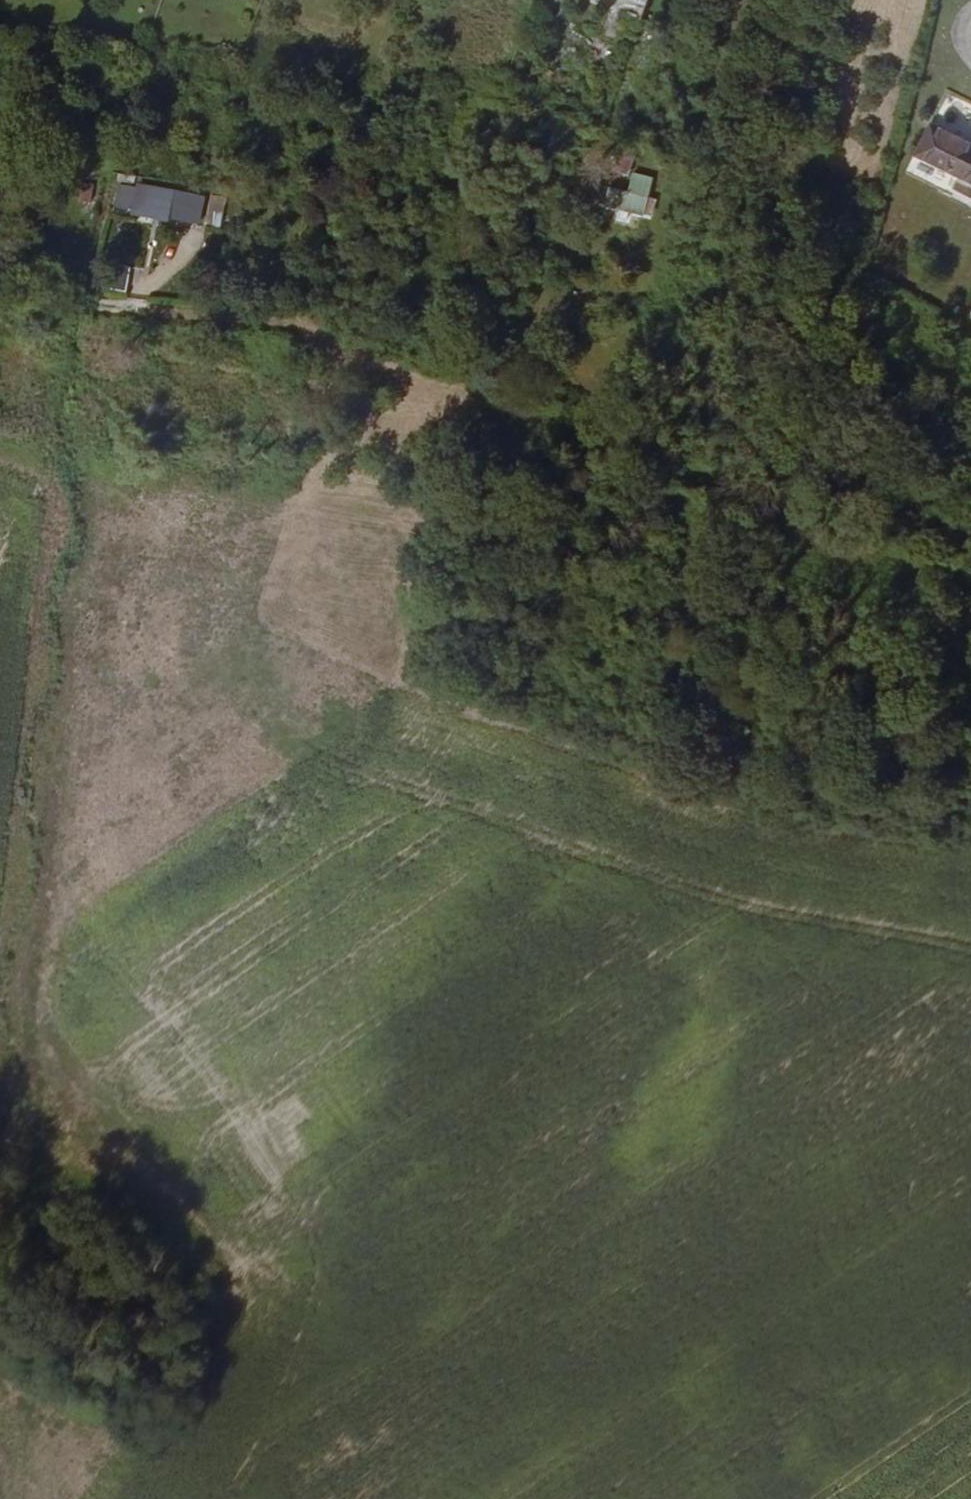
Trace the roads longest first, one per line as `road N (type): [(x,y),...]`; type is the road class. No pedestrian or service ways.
road 1 (track): [(314,327),(970,594)]

